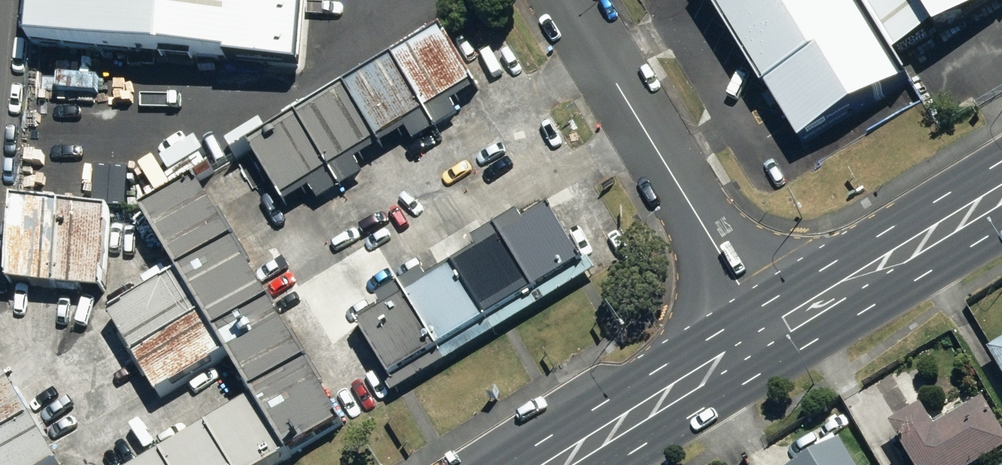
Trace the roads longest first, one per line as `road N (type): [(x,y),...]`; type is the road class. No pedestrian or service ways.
road 1 (residential): [(765,332),(569,0)]
road 2 (primary): [(1001,188),(765,332)]
road 3 (primary): [(765,332),(545,464)]

